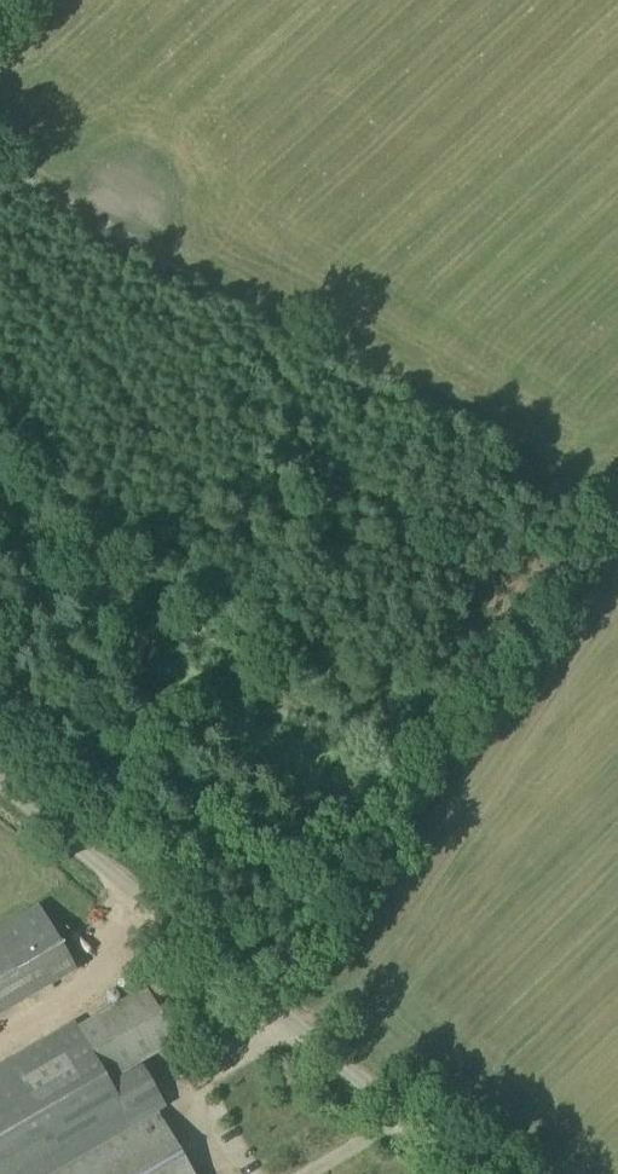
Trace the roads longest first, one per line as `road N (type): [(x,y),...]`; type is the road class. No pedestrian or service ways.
road 1 (unclassified): [(472,1173),(0,782)]

